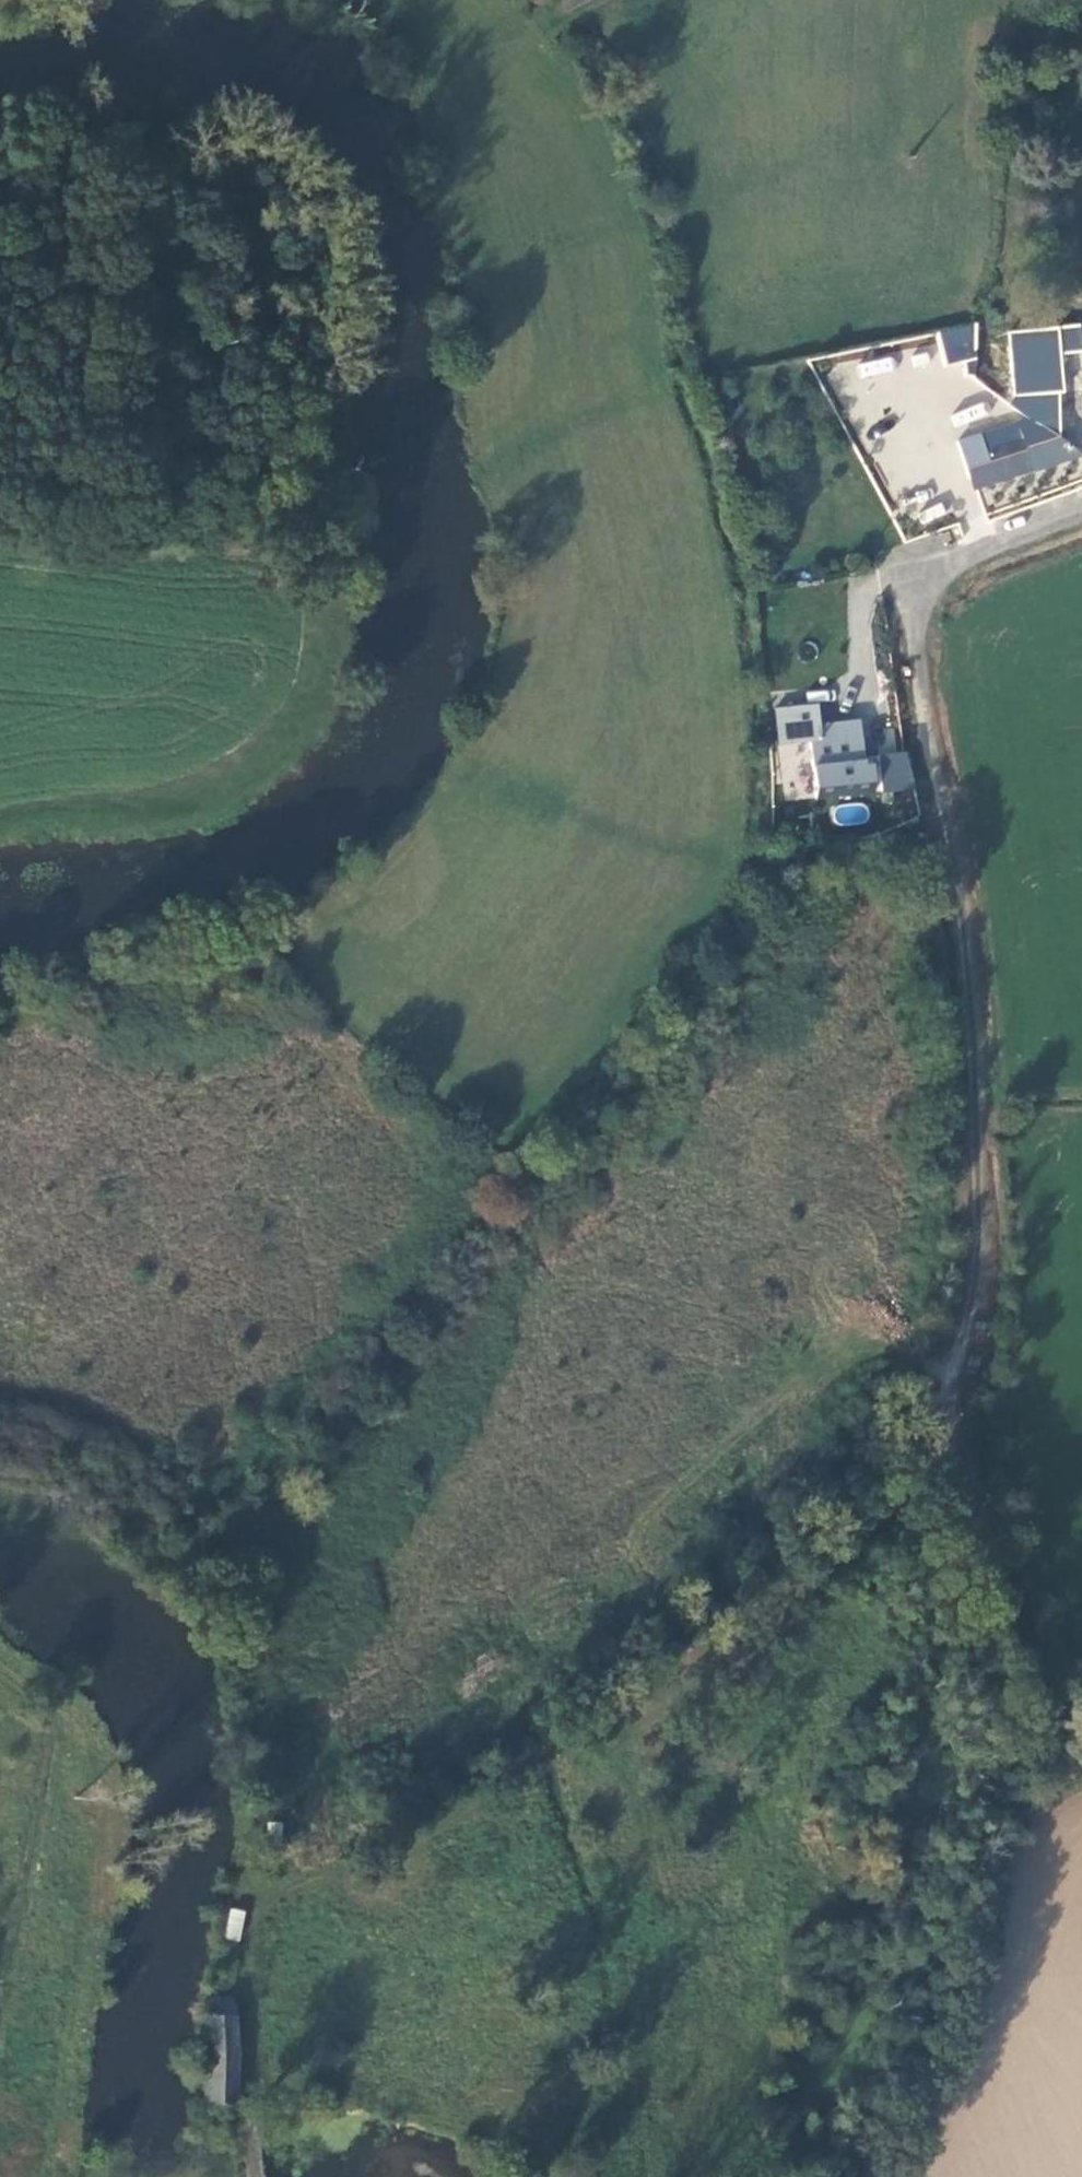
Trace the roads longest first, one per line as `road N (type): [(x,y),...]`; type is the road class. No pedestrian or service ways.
road 1 (residential): [(1081,516),(964,556),(923,595),(912,647),(963,904),(978,1153),(972,1282),(942,1426),(953,1499),(1079,1741)]
road 2 (track): [(43,1775),(0,1942)]

